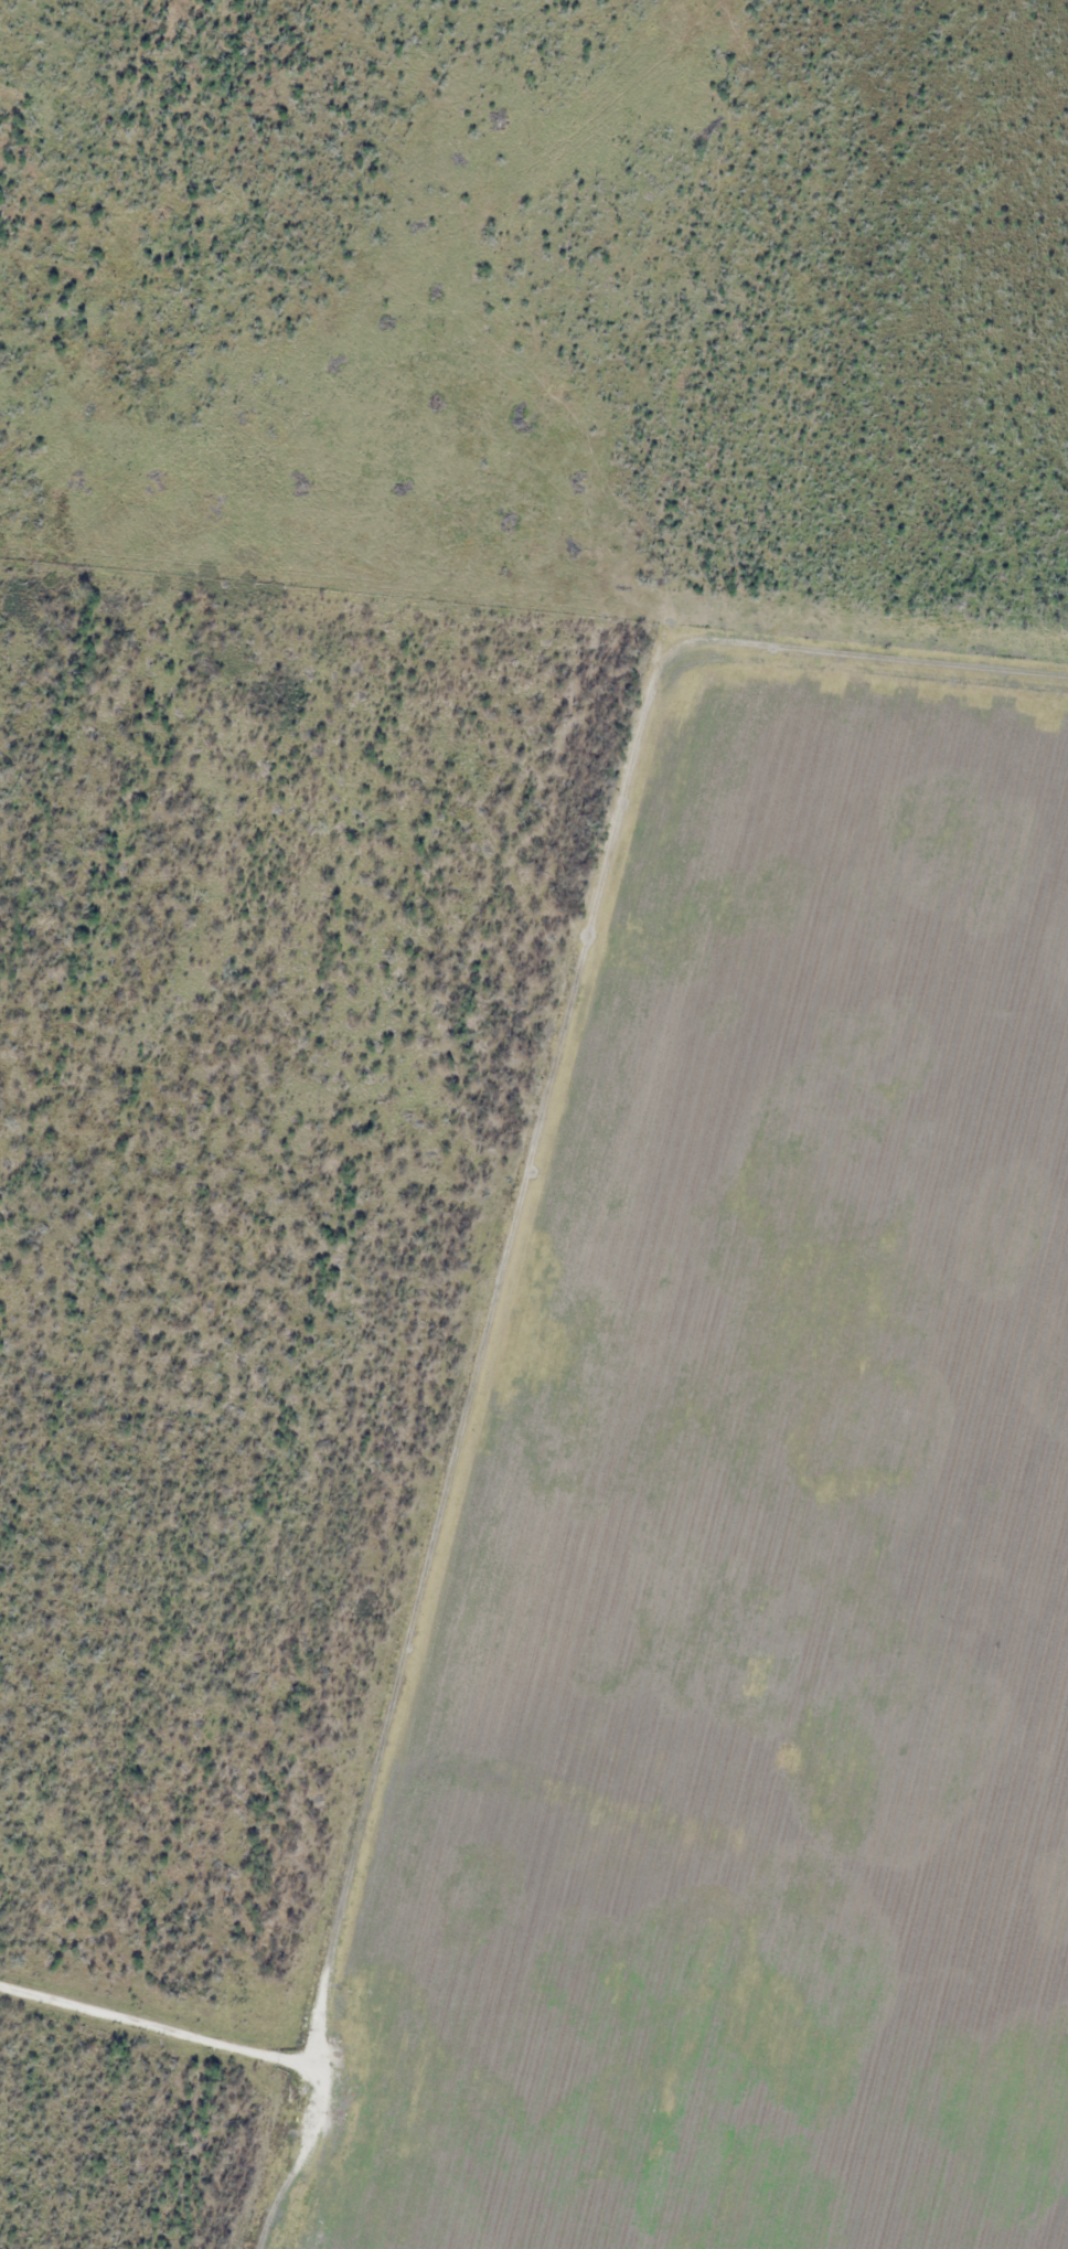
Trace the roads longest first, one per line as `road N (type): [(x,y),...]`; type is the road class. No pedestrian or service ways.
road 1 (track): [(192,2038),(0,1987)]

